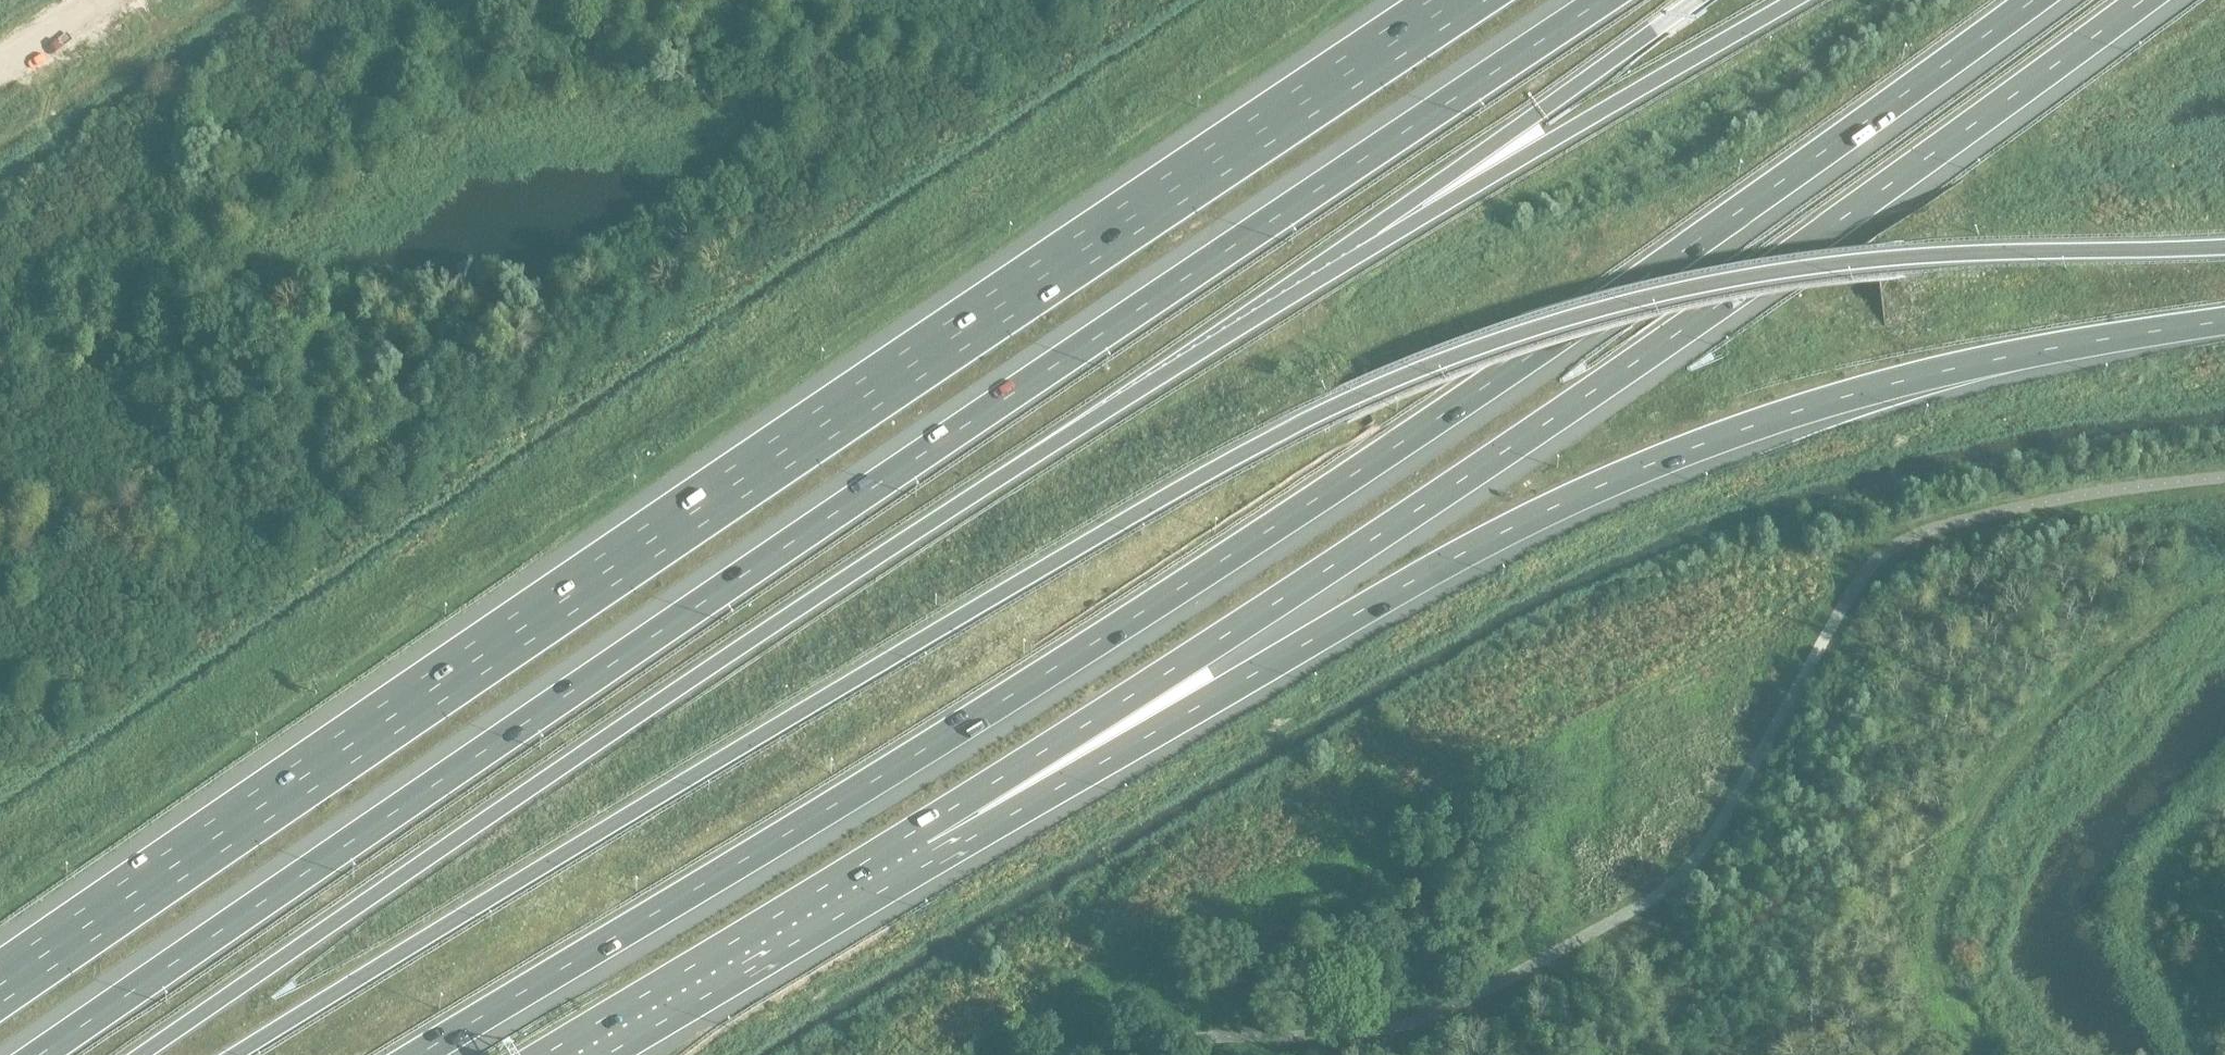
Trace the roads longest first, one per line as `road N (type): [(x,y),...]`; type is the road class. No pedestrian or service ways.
road 1 (motorway): [(231,1054),(1068,551),(1382,386),(1547,326),(1785,272),(1914,258),(2224,246)]
road 2 (motorway): [(419,1054),(886,771),(1489,384),(2031,0)]
road 3 (motorway): [(1603,0),(40,1054)]
road 4 (motorway): [(1457,0),(828,416),(0,984)]
road 5 (motorway): [(919,845),(1076,730),(1527,436),(2142,0)]
road 6 (motorway): [(139,1054),(993,481),(1358,248)]
road 7 (motorway): [(919,845),(1097,766),(1430,568),(1744,427),(1919,376),(2224,320)]
road 8 (motorway): [(1358,248),(1792,0)]
road 9 (motorway): [(1696,0),(1401,204),(1358,248)]
road 10 (motorway): [(575,1054),(919,845)]

